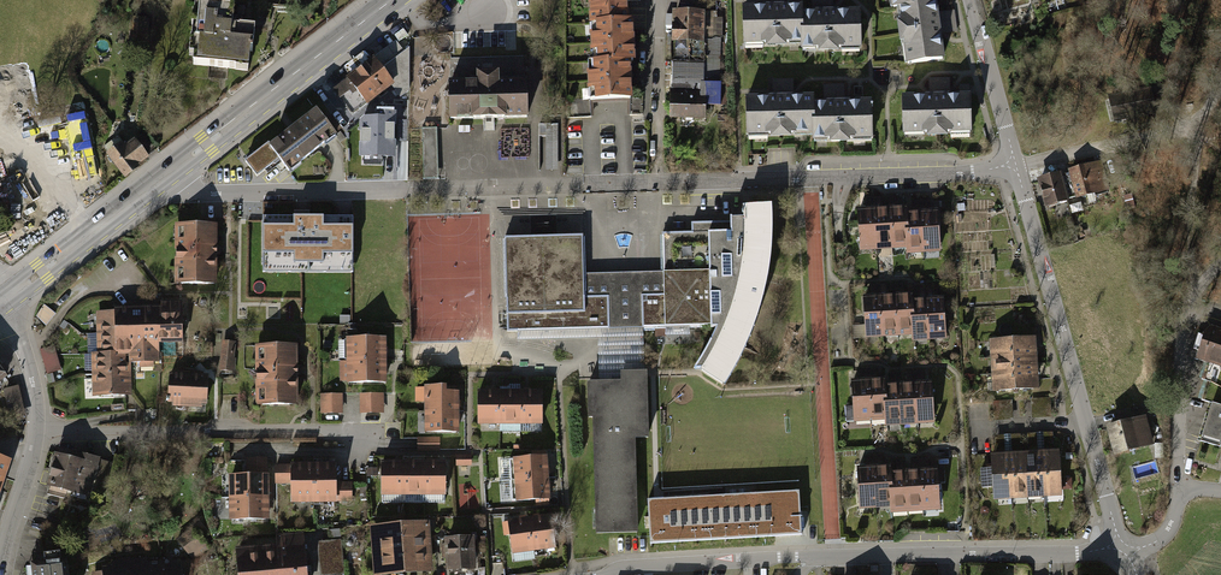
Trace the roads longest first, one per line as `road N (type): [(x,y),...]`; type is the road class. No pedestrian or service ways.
road 1 (residential): [(1017,168),(227,191),(179,189),(168,175)]
road 2 (residential): [(1124,548),(618,568),(599,574)]
road 3 (tertiary): [(1124,548),(1017,168)]
road 4 (residential): [(359,439),(313,431),(38,434)]
road 5 (primary): [(168,175),(393,0)]
road 6 (primary): [(3,301),(168,175)]
road 7 (residential): [(1185,313),(1178,488)]
road 8 (tertiary): [(1017,168),(971,0)]
road 9 (residential): [(1160,135),(1017,168)]
road 10 (residential): [(38,434),(0,574)]
road 11 (residential): [(3,301),(33,382),(38,434)]

